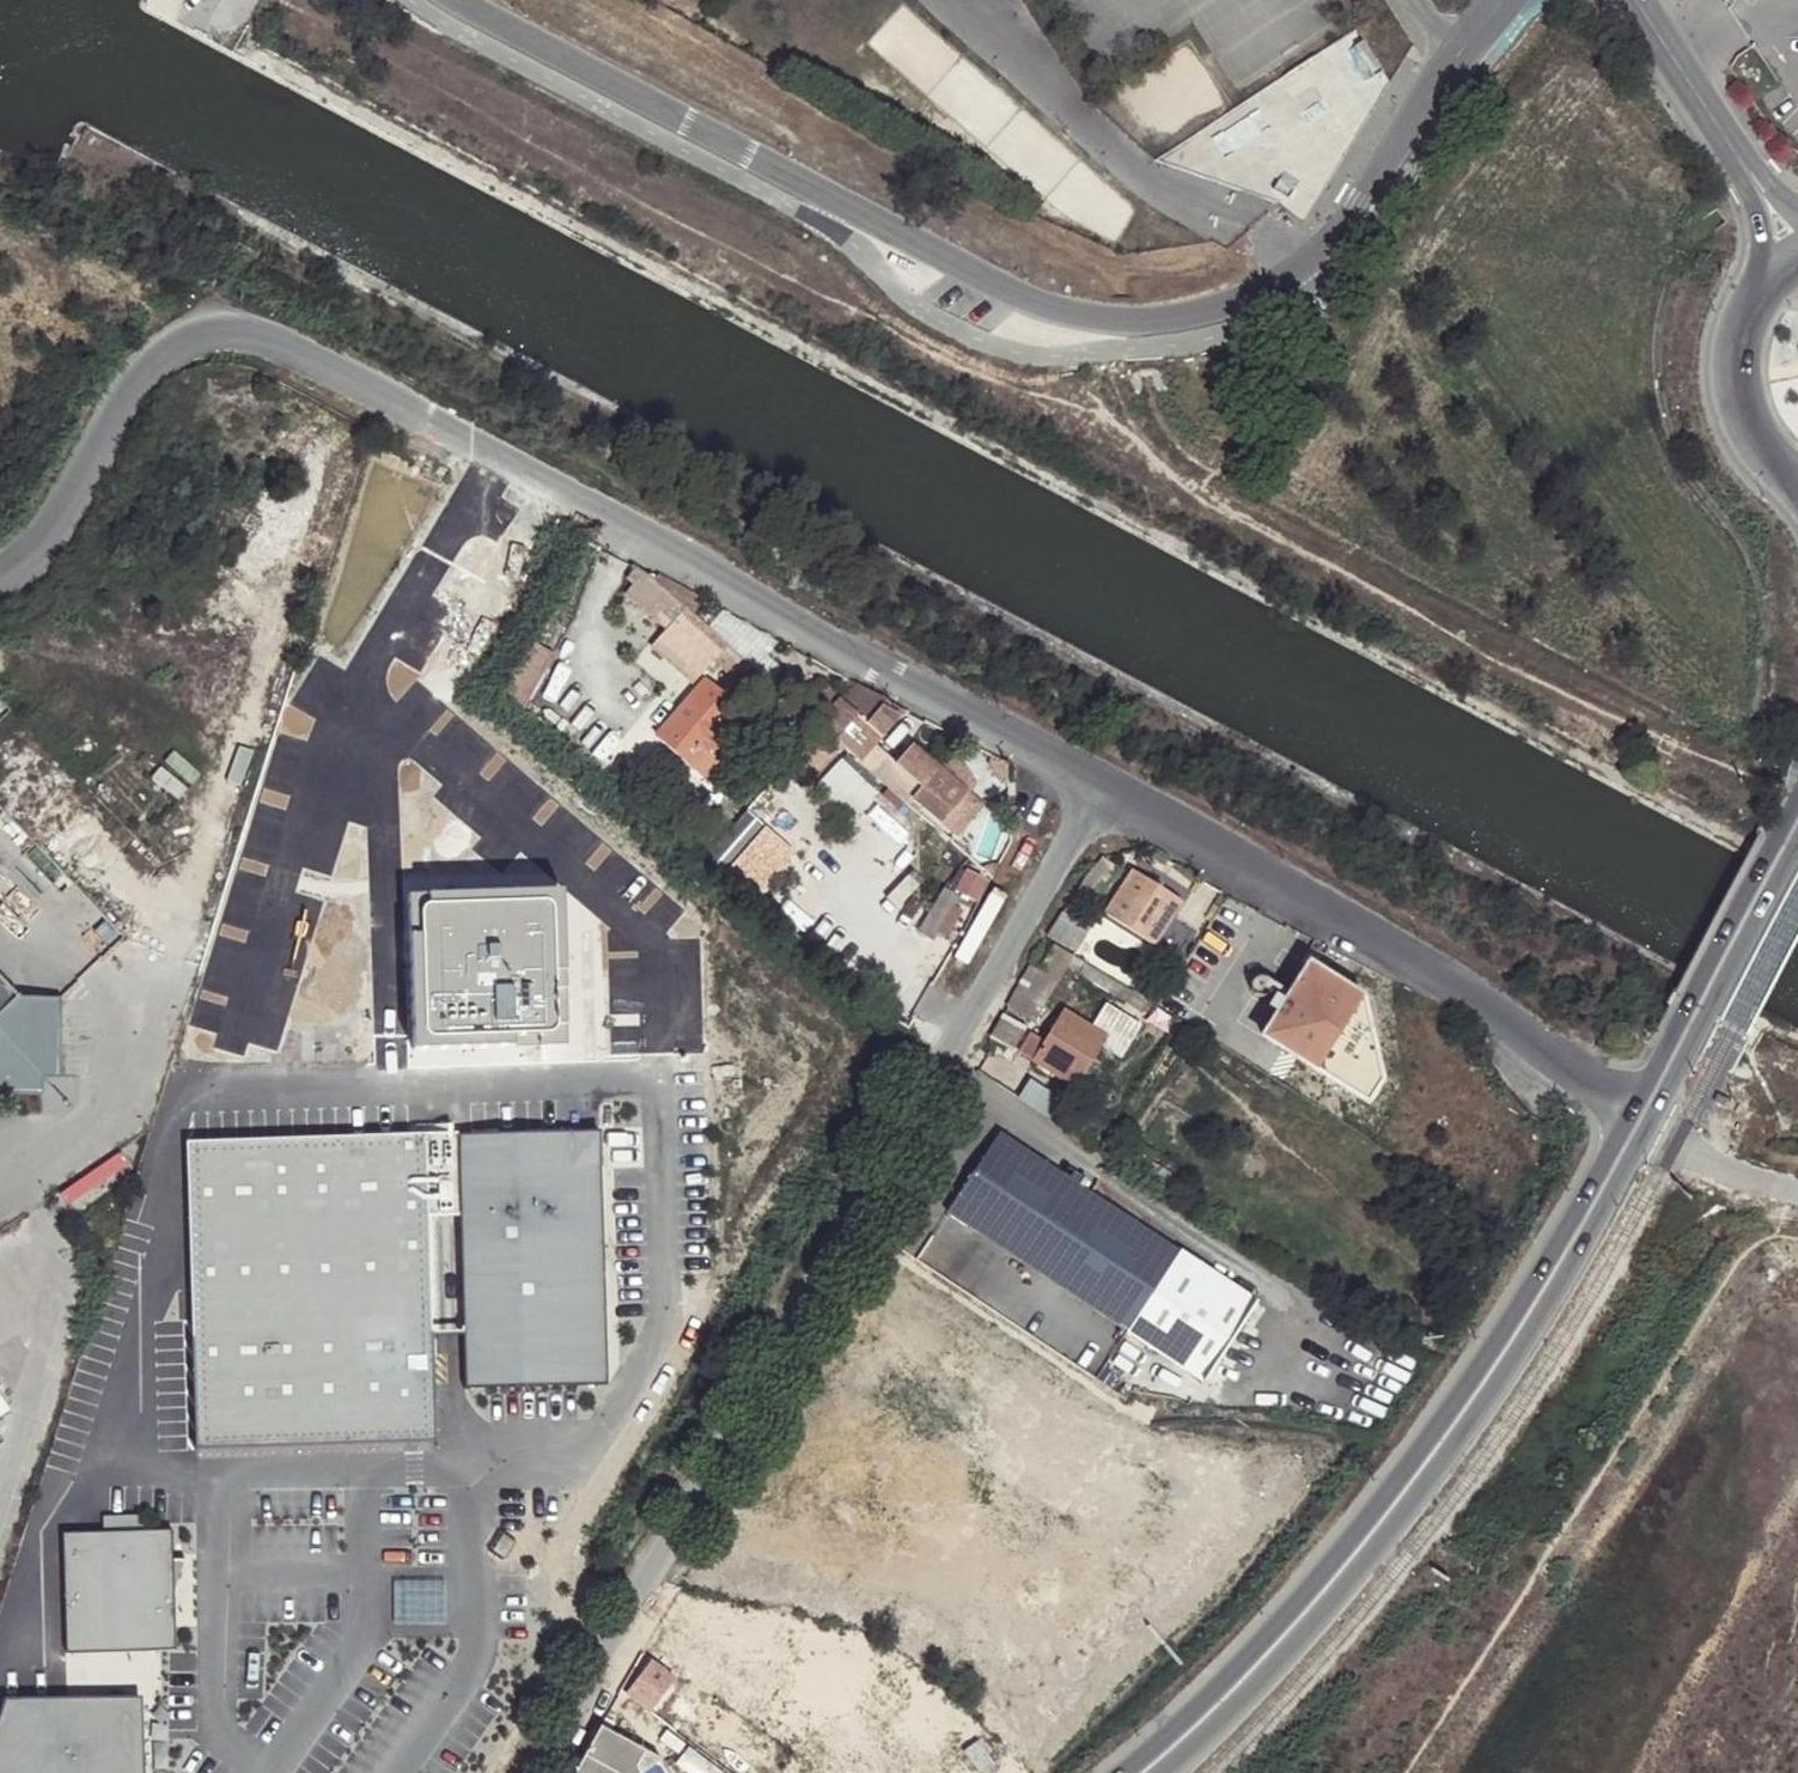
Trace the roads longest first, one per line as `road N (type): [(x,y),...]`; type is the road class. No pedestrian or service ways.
road 1 (unclassified): [(1104,787),(252,335),(191,340),(152,364),(55,533),(0,579)]
road 2 (unclassified): [(458,0),(1034,304),(1143,322),(1250,297),(1311,260),(1360,205),(1463,46)]
road 3 (unclassified): [(532,1772),(1104,787)]
road 4 (primary): [(1637,1110),(1444,1420),(1286,1617),(1126,1772)]
road 5 (primary): [(1165,1772),(1379,1550),(1453,1454),(1658,1123)]
road 6 (unclassified): [(1637,1110),(1104,787)]
road 7 (unclassified): [(0,1199),(99,1126),(117,1101),(189,888)]
road 8 (primary): [(1797,809),(1637,1110)]
road 9 (primary): [(1658,1123),(1797,855)]
road 10 (primary): [(1769,286),(1749,321),(1741,361),(1746,401),(1763,438),(1791,467)]
road 11 (tertiary): [(1734,153),(1633,0)]
road 12 (unclassified): [(1658,1123),(1737,1173),(1797,1198)]
road 13 (tertiary): [(1734,153),(1760,217),(1769,286)]

